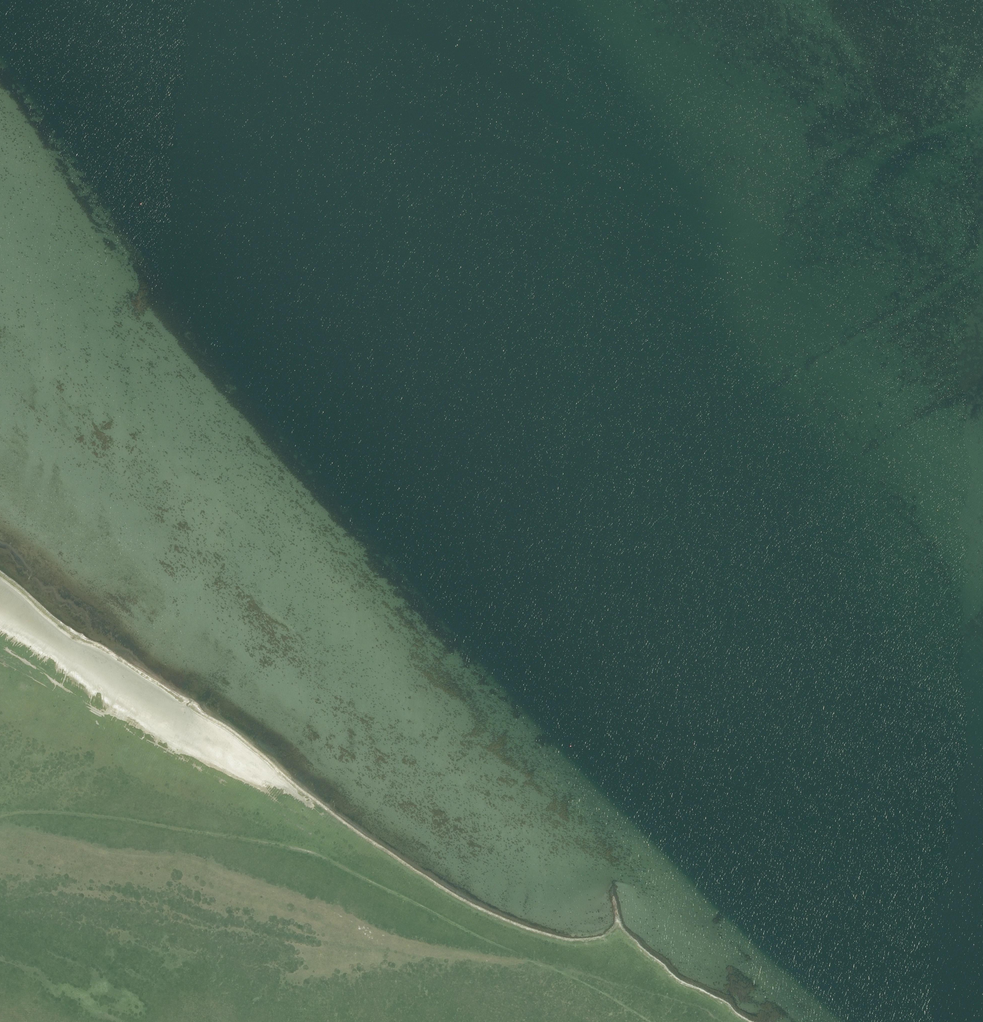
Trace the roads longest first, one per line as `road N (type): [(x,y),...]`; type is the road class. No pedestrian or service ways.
road 1 (track): [(650,1021),(308,851),(136,821),(26,811),(0,817)]

